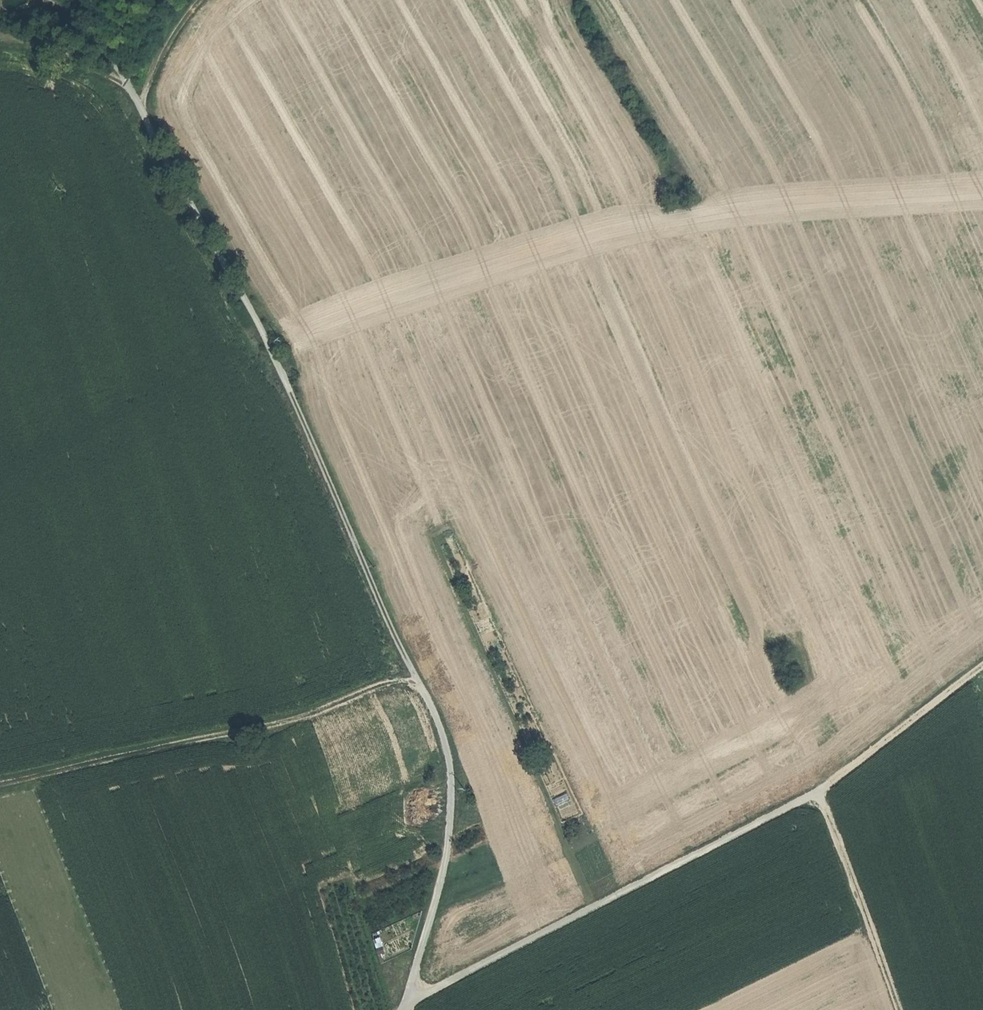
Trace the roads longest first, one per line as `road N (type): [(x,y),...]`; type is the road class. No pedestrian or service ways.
road 1 (track): [(410,999),(819,792)]
road 2 (track): [(0,785),(286,725),(380,685),(420,684)]
road 3 (track): [(900,1009),(819,792)]
road 4 (track): [(819,792),(982,666)]
road 5 (track): [(0,41),(83,57),(138,102)]

